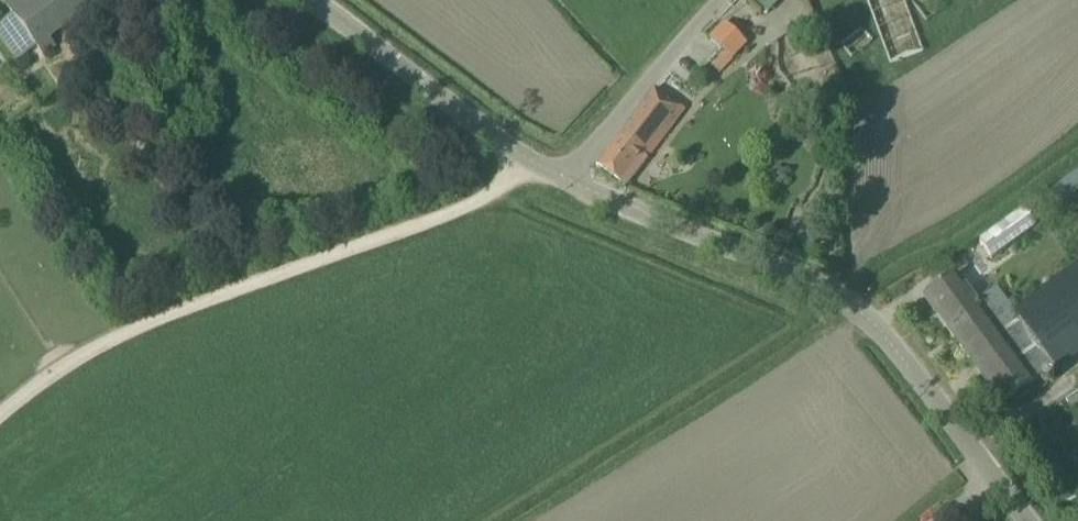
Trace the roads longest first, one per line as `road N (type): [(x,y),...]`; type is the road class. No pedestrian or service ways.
road 1 (unclassified): [(1038,520),(865,314),(764,260),(565,181)]
road 2 (track): [(0,422),(133,334),(466,208),(500,189),(525,160)]
road 3 (unclassified): [(565,181),(475,129),(307,0)]
road 4 (unclassified): [(565,181),(712,0)]

